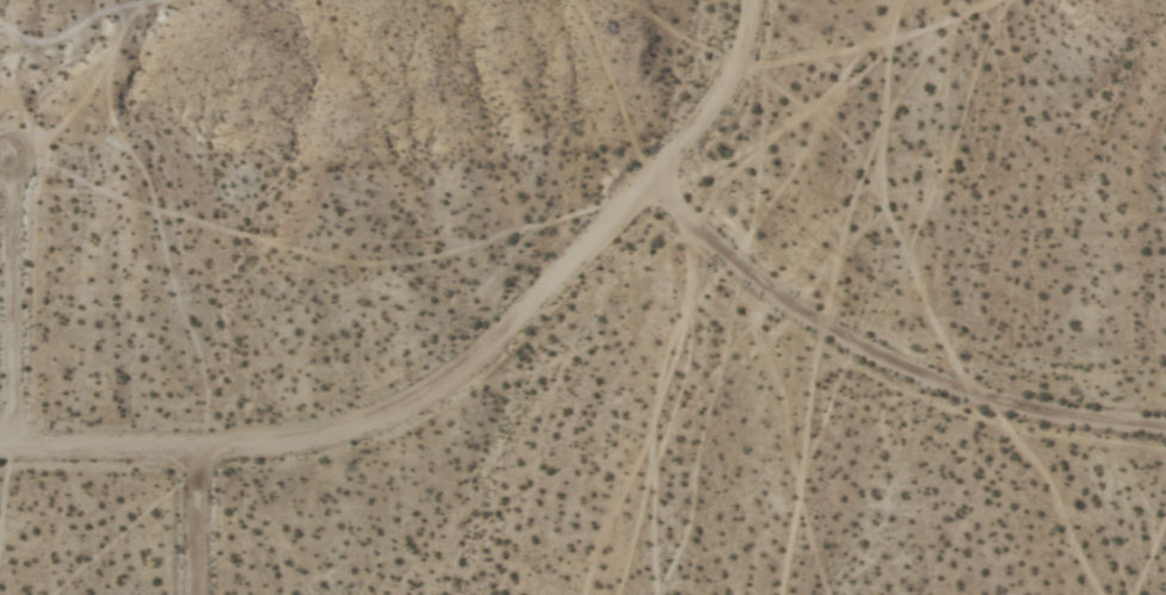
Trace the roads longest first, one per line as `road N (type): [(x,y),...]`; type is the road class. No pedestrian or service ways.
road 1 (track): [(0,449),(288,442),(331,436),(418,401),(510,329),(686,141),(736,62),(750,0)]
road 2 (track): [(1165,430),(1035,413),(907,370),(804,311),(649,184)]
road 3 (track): [(13,448),(11,153)]
road 4 (track): [(200,594),(200,448)]

